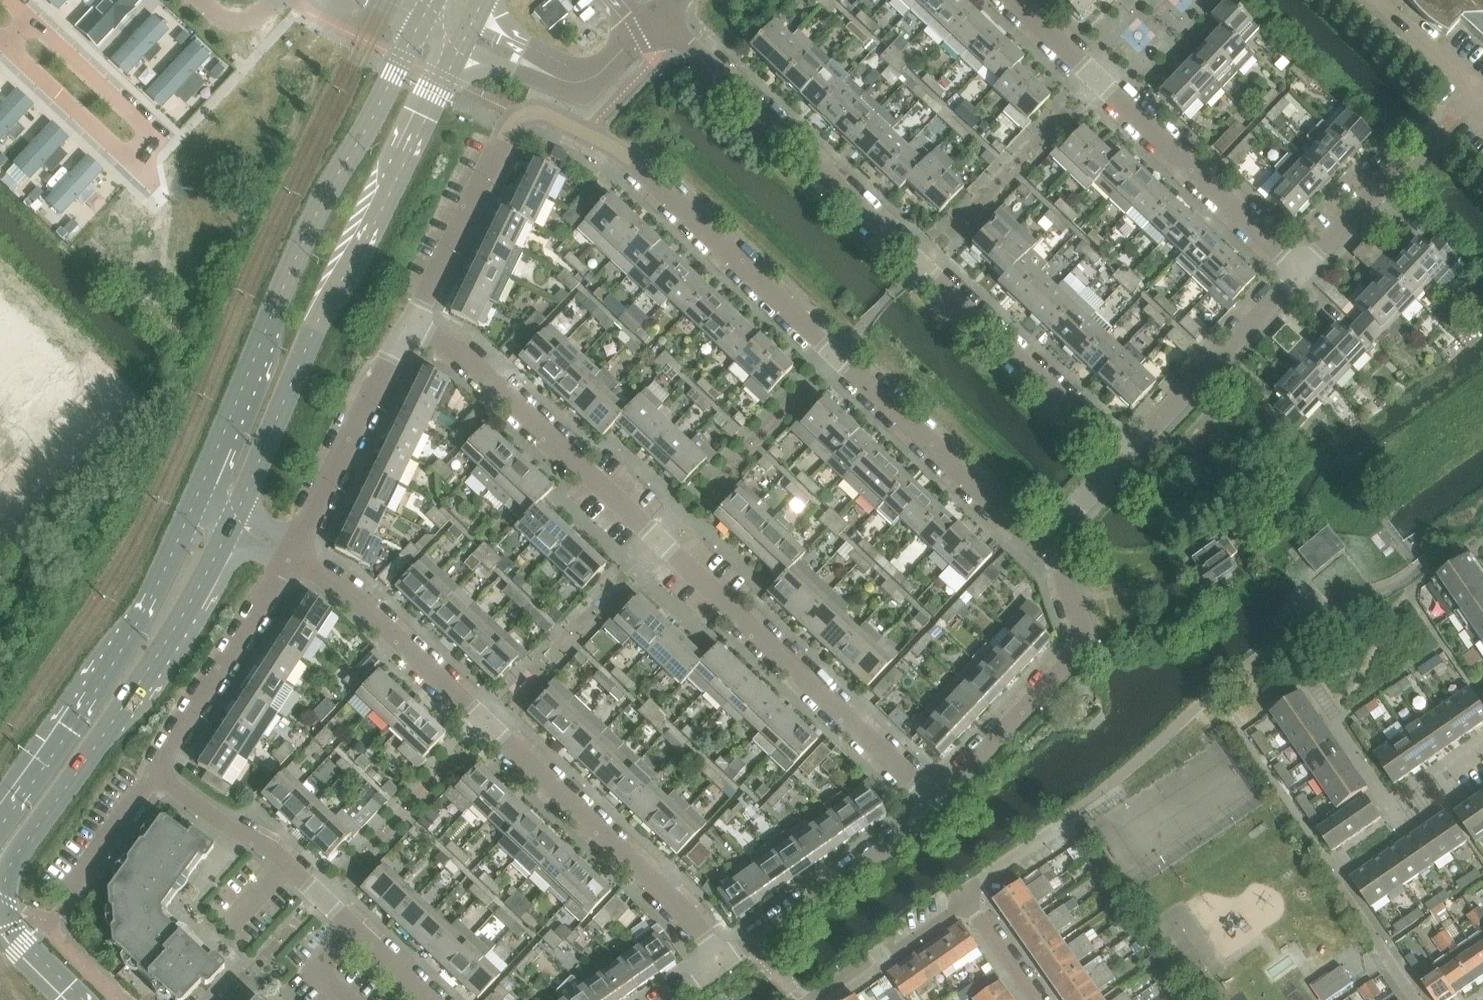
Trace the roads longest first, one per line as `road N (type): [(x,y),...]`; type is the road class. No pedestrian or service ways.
road 1 (residential): [(406,331),(499,141),(518,112),(534,109),(624,149),(1041,546)]
road 2 (residential): [(941,797),(460,351),(406,331)]
road 3 (residential): [(1128,457),(654,19)]
road 4 (residential): [(722,961),(656,884),(368,611),(292,557)]
road 5 (secondary): [(422,18),(313,214),(193,503)]
road 6 (secondary): [(239,524),(422,113),(462,45)]
road 7 (secondary): [(0,893),(141,695),(239,524)]
road 8 (residential): [(1309,267),(1017,0)]
road 9 (secondary): [(193,503),(142,620),(0,835)]
road 10 (residential): [(6,44),(129,160),(153,135),(29,18)]
road 11 (residential): [(431,999),(285,862),(158,772)]
road 12 (residential): [(941,797),(1084,644),(1085,628),(1041,546)]
road 13 (residential): [(722,961),(941,797)]
road 14 (residential): [(1128,457),(1309,267)]
road 15 (residential): [(158,772),(292,557)]
road 16 (residential): [(292,557),(406,331)]
road 17 (residential): [(816,999),(966,903)]
road 18 (unclassified): [(1482,119),(1354,0)]
road 19 (residential): [(1309,267),(1417,155)]
road 20 (unclassified): [(654,19),(613,68),(581,85),(552,77)]
road 21 (residential): [(86,879),(158,772)]
road 22 (residential): [(1041,546),(1128,457)]

